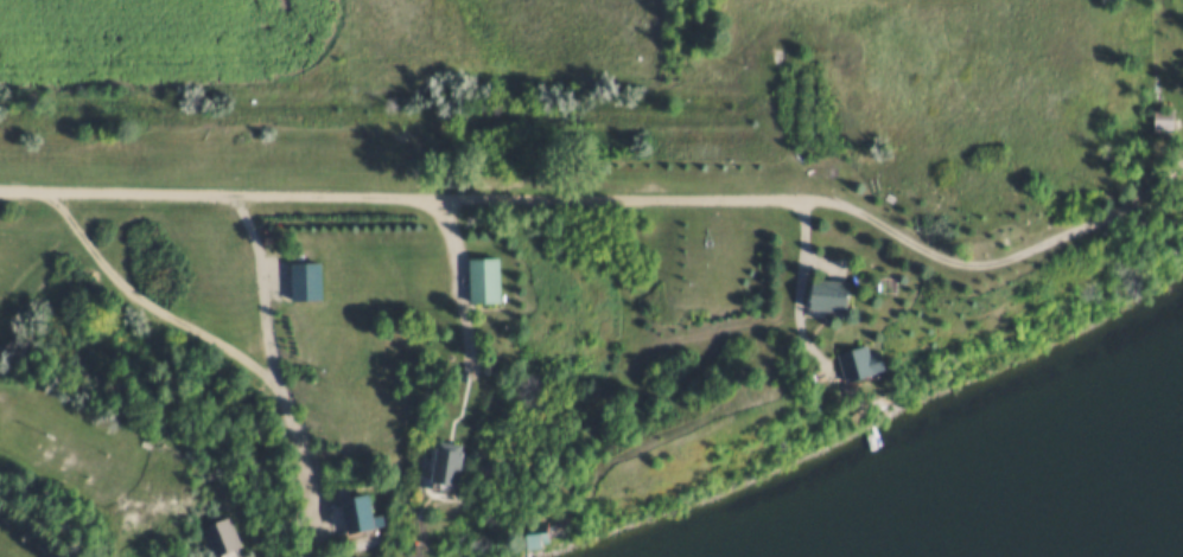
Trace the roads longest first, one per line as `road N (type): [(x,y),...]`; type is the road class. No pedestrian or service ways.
road 1 (track): [(0,122),(718,117),(768,130),(799,197)]
road 2 (residential): [(0,190),(799,197)]

